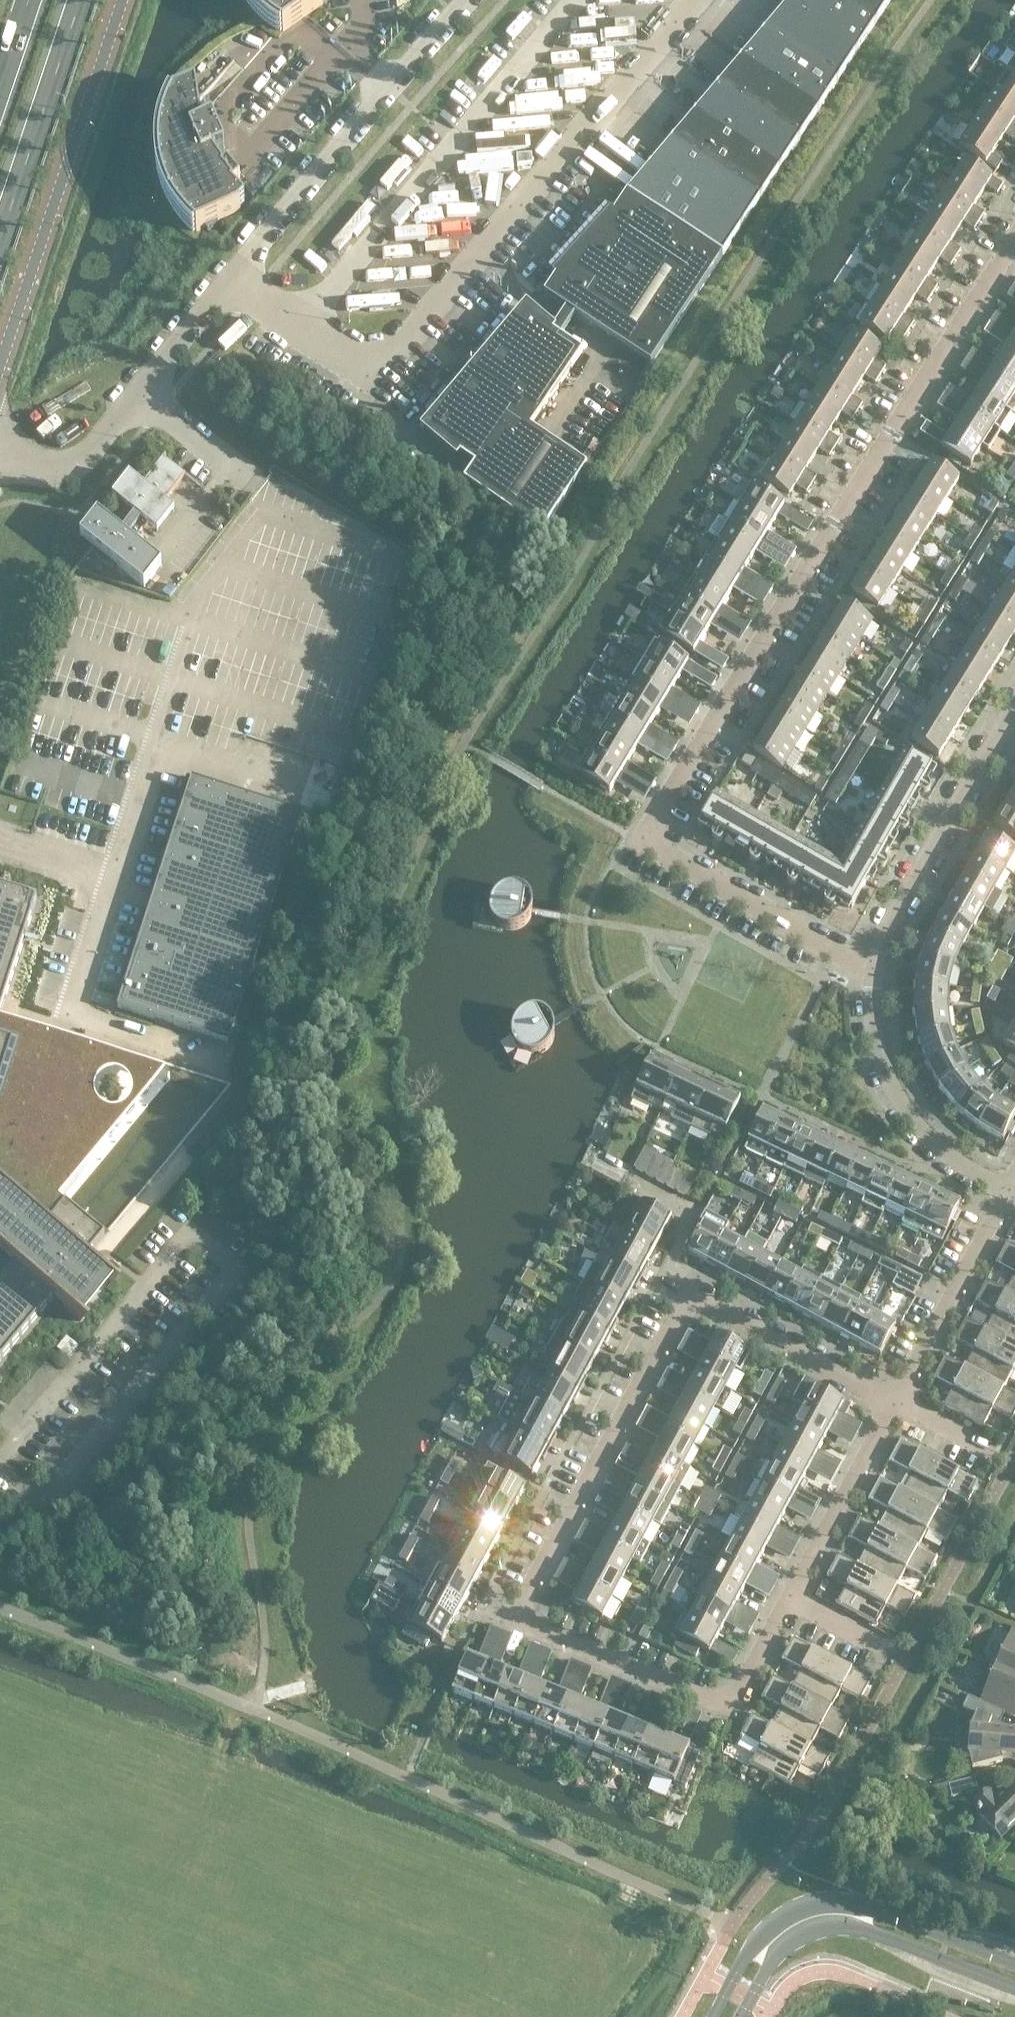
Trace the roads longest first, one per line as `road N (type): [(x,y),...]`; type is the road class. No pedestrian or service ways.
road 1 (residential): [(875,967),(663,852),(652,833),(661,807),(1004,249),(1014,246)]
road 2 (residential): [(894,1403),(733,1708),(516,1615),(669,1323),(703,1304)]
road 3 (unclassified): [(0,475),(22,484),(57,476),(96,441),(466,0)]
road 4 (tertiary): [(0,374),(126,0)]
road 5 (secondary): [(1014,1965),(859,1904),(821,1901),(768,1925),(714,2016)]
road 6 (secondary): [(738,2016),(787,1941),(828,1924),(862,1926),(1014,1987)]
road 7 (residential): [(875,967),(883,940),(1014,715)]
road 8 (residential): [(1006,1188),(915,1124),(886,1073),(872,1021),(875,967)]
road 9 (primary): [(0,233),(78,0)]
road 10 (residential): [(894,1403),(1006,1188)]
road 11 (residential): [(894,1403),(703,1304)]

